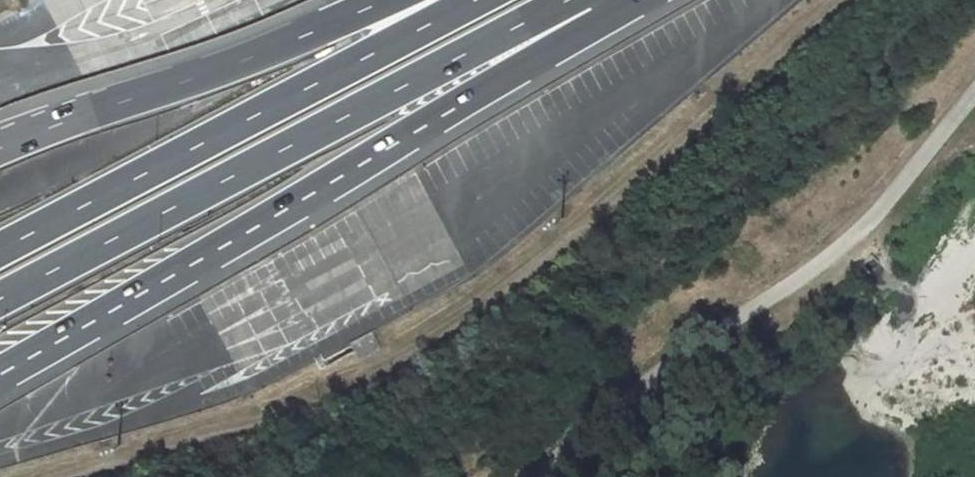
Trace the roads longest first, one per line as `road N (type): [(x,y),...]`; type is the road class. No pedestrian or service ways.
road 1 (track): [(842,0),(506,288),(393,363),(287,409),(45,476)]
road 2 (trunk): [(0,375),(581,34),(621,0)]
road 3 (trunk): [(0,299),(576,0)]
road 4 (trunk): [(478,0),(0,250)]
road 5 (trunk): [(384,0),(278,49),(0,150)]

